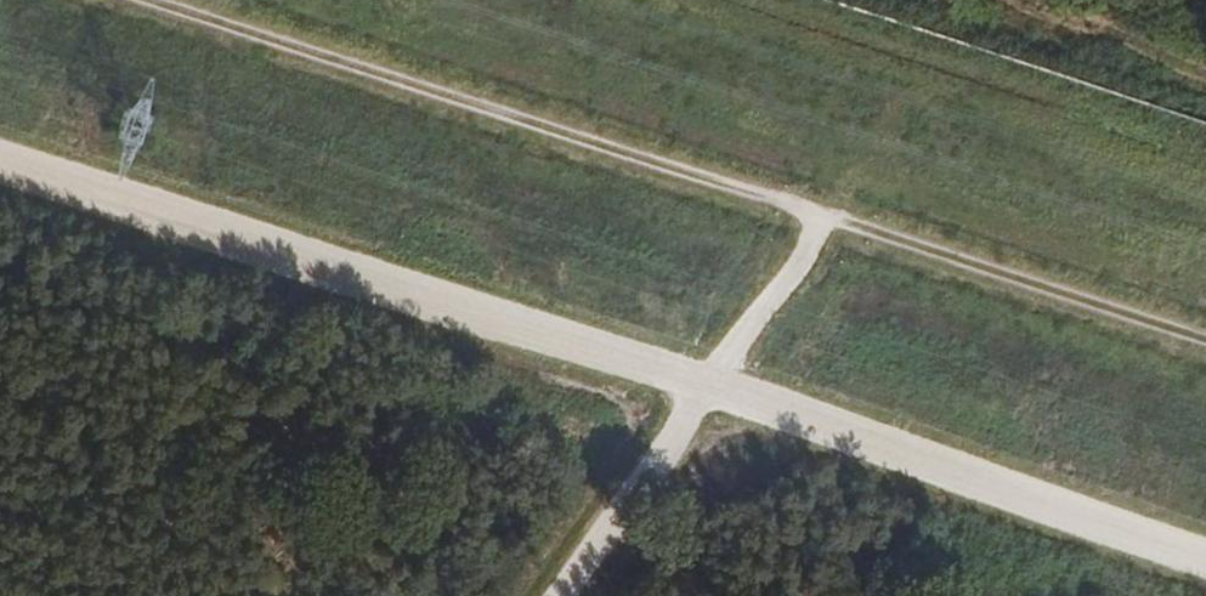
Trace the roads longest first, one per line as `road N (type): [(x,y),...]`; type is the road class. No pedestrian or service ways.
road 1 (track): [(1205,557),(760,402),(481,319),(0,159)]
road 2 (track): [(134,0),(1205,348)]
road 3 (track): [(698,383),(550,595)]

